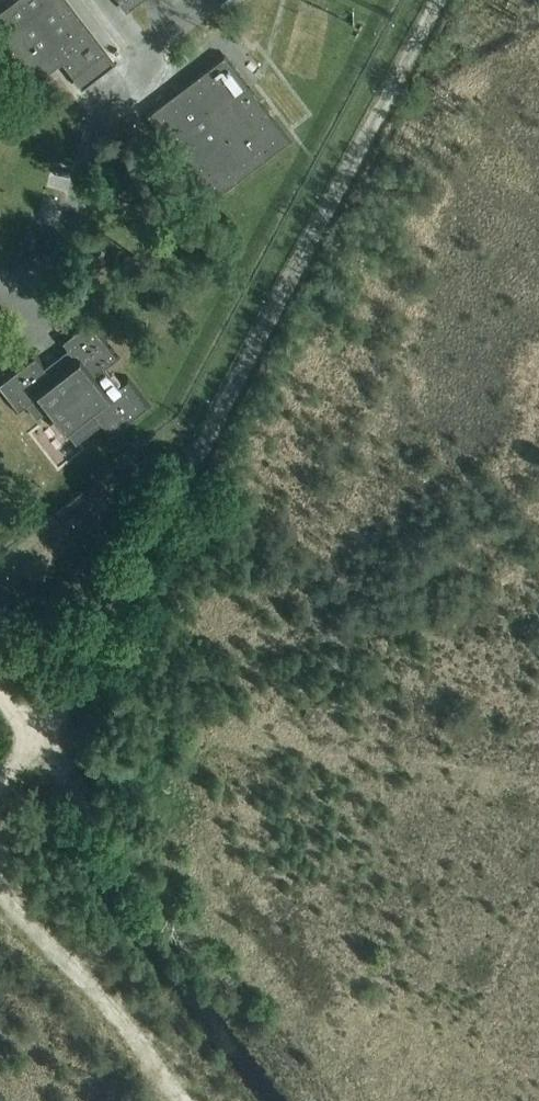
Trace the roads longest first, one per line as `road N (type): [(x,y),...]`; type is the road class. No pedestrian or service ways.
road 1 (track): [(442,0),(71,693),(37,708),(11,703),(0,689)]
road 2 (track): [(180,1100),(113,1006),(0,894)]

